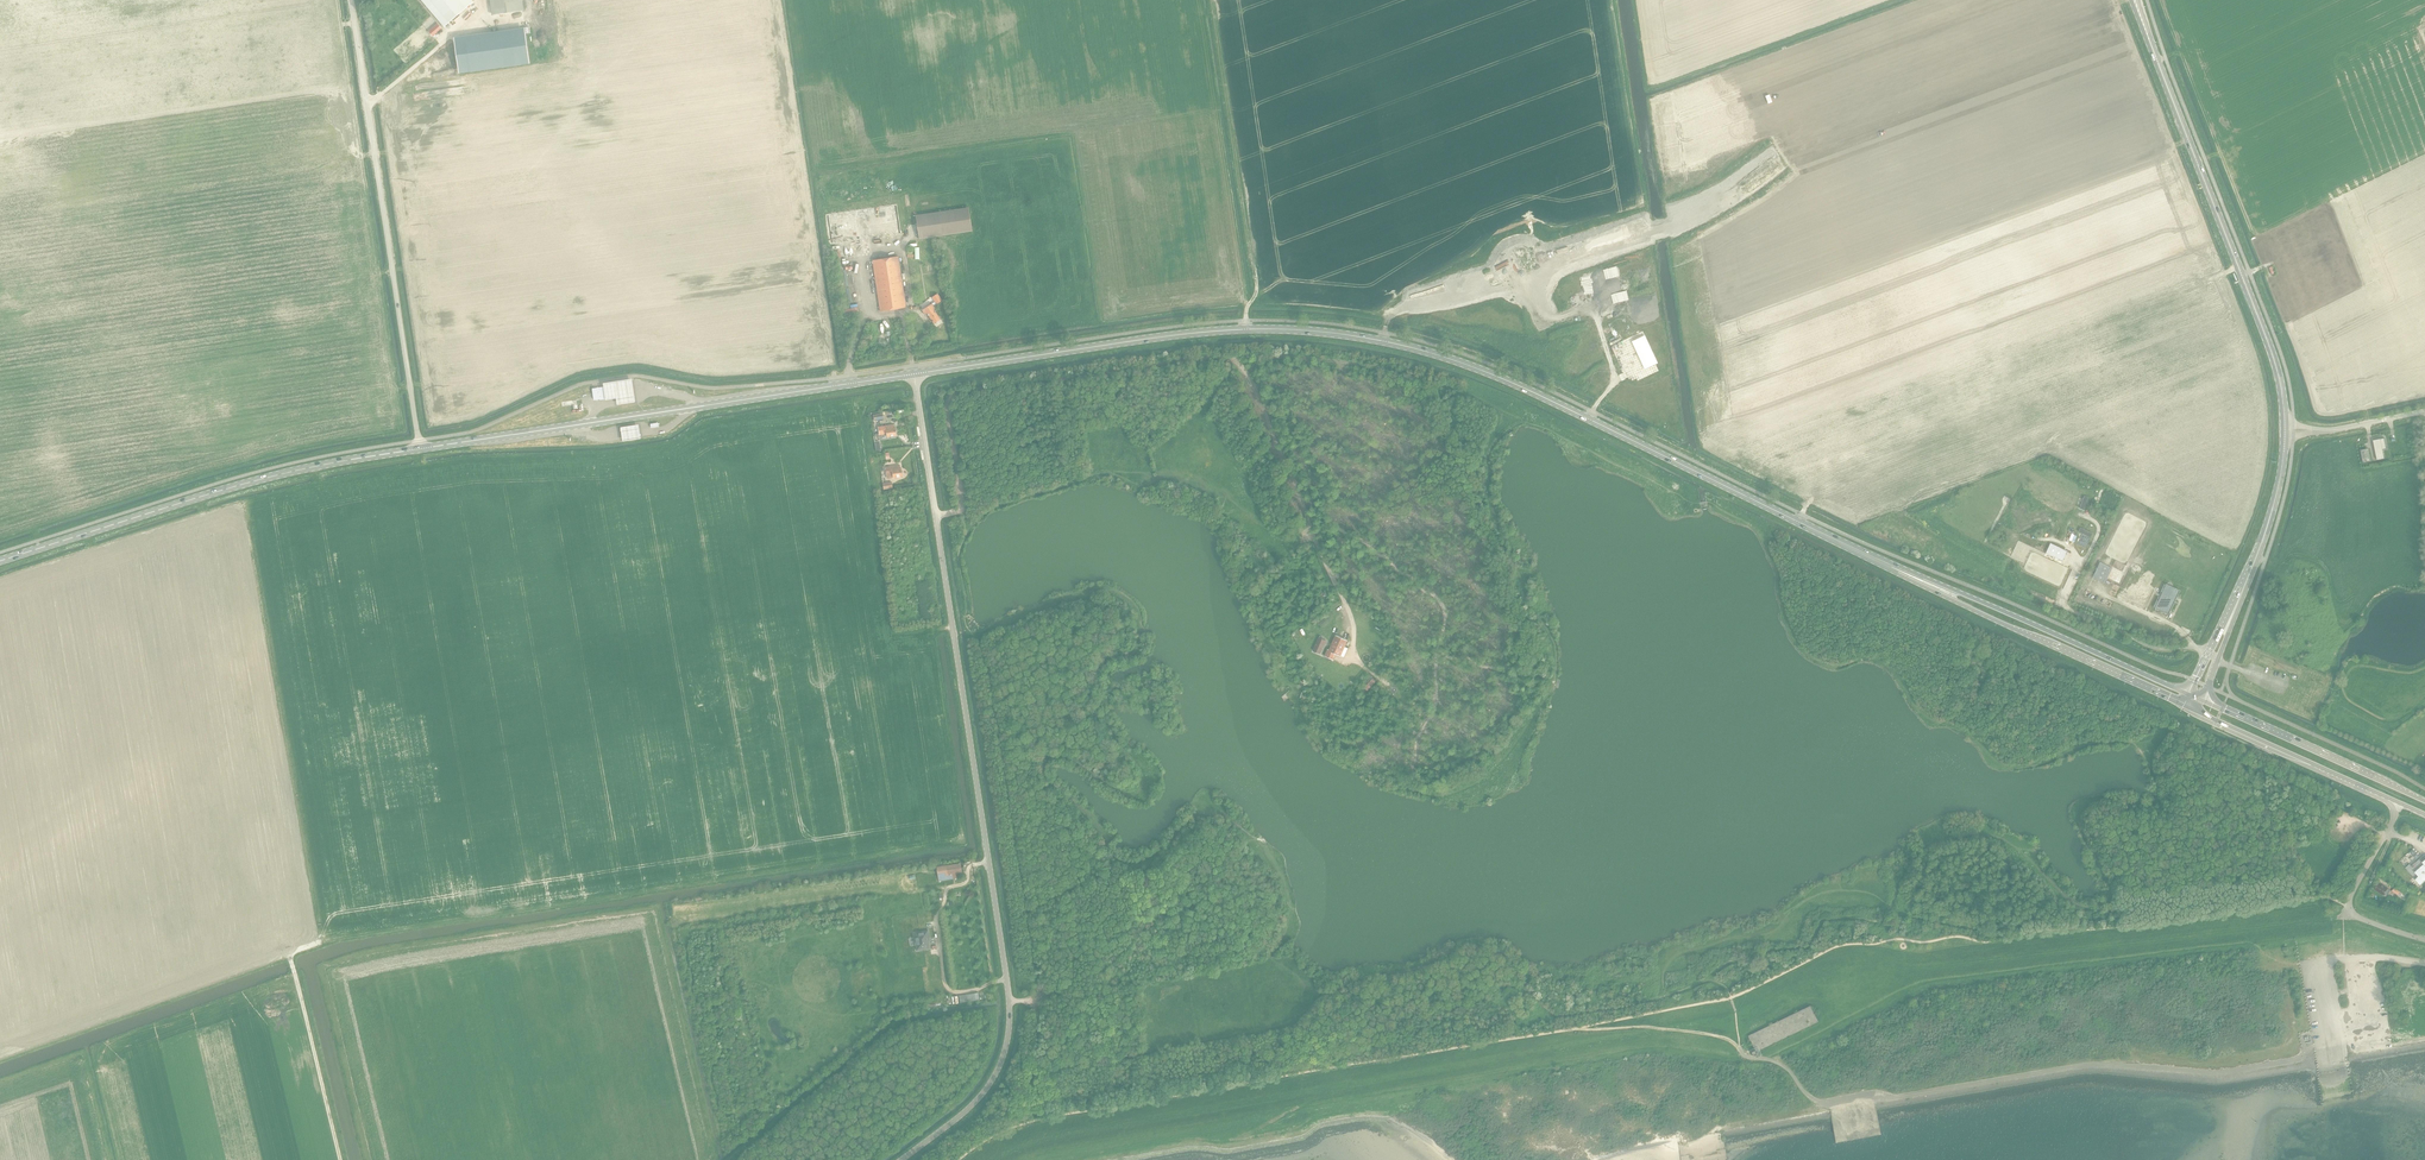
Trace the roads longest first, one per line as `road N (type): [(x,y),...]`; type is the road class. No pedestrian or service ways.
road 1 (unclassified): [(901,1159),(980,1096),(999,1066),(1009,1021),(914,374)]
road 2 (track): [(1746,1057),(1672,1043),(1621,1047),(1048,1148),(1016,1159)]
road 3 (track): [(1350,656),(1352,621),(1314,545),(1296,480),(1257,390),(1224,358),(959,392),(947,405),(959,511)]
road 4 (primary): [(2285,430),(2272,353),(2135,0)]
road 5 (unclassified): [(420,448),(351,0)]
road 6 (primary): [(1650,447),(1430,351),(1329,330),(1232,327)]
road 7 (primary): [(0,560),(227,487),(420,448)]
road 8 (primary): [(1798,522),(2189,708)]
road 9 (primary): [(2188,694),(1798,522)]
road 10 (primary): [(420,448),(785,393)]
road 11 (track): [(1247,320),(1256,290),(1209,0)]
road 12 (primary): [(1232,327),(914,374)]
road 13 (primary): [(1721,197),(1949,0)]
road 14 (primary): [(2424,801),(2200,700)]
road 15 (primary): [(2189,708),(2383,795)]
road 16 (unclassified): [(2383,795),(2395,816),(2347,906),(2424,940)]
road 17 (primary): [(1548,272),(1676,226),(1721,197)]
road 18 (primary): [(1721,197),(1545,260)]
road 19 (primary): [(2240,598),(2276,499),(2285,430)]
road 20 (primary): [(1347,315),(1399,315),(1511,283)]
road 21 (primary): [(1508,271),(1347,315)]
road 22 (primary): [(1798,522),(1650,447)]
road 23 (primary): [(914,374),(785,393)]

